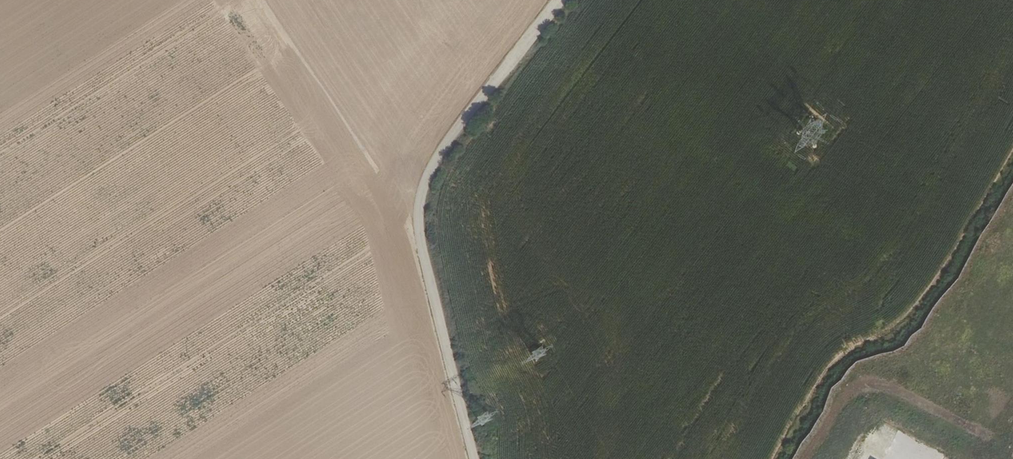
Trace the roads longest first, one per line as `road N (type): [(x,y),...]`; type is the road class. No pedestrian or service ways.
road 1 (track): [(474,458),(421,241),(420,203),(431,168),(562,0)]

